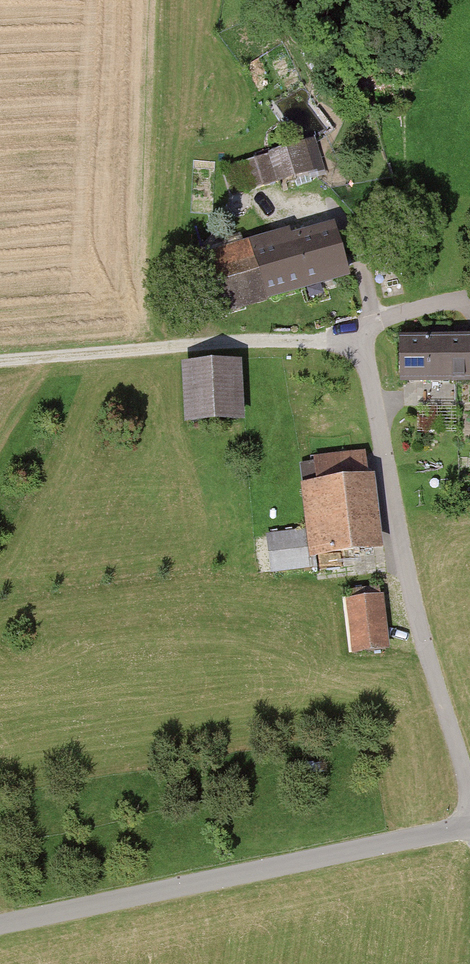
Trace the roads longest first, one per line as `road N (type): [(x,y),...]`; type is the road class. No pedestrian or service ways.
road 1 (unclassified): [(469,800),(408,575),(364,343),(372,328),(431,302)]
road 2 (unclassified): [(0,926),(469,828)]
road 3 (track): [(0,358),(238,340),(364,343)]

